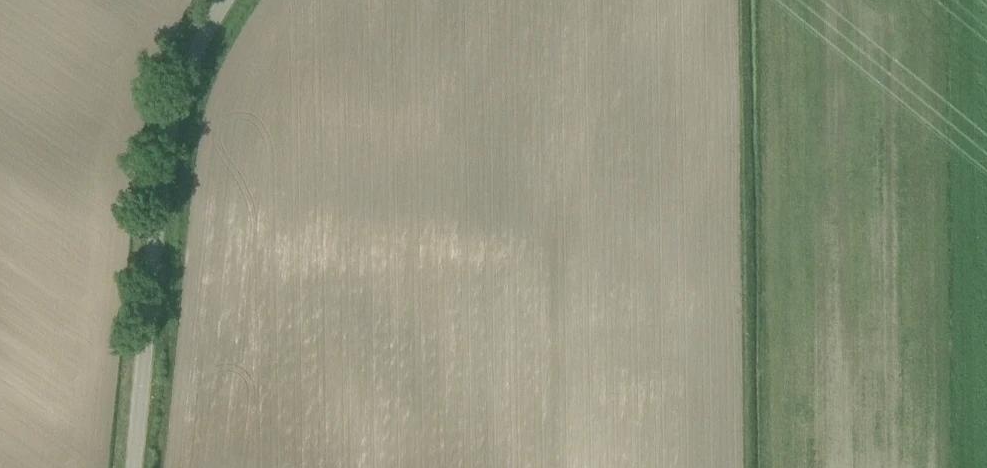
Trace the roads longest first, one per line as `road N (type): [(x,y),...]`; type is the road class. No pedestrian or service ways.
road 1 (unclassified): [(125,467),(160,92),(171,52),(207,0)]

